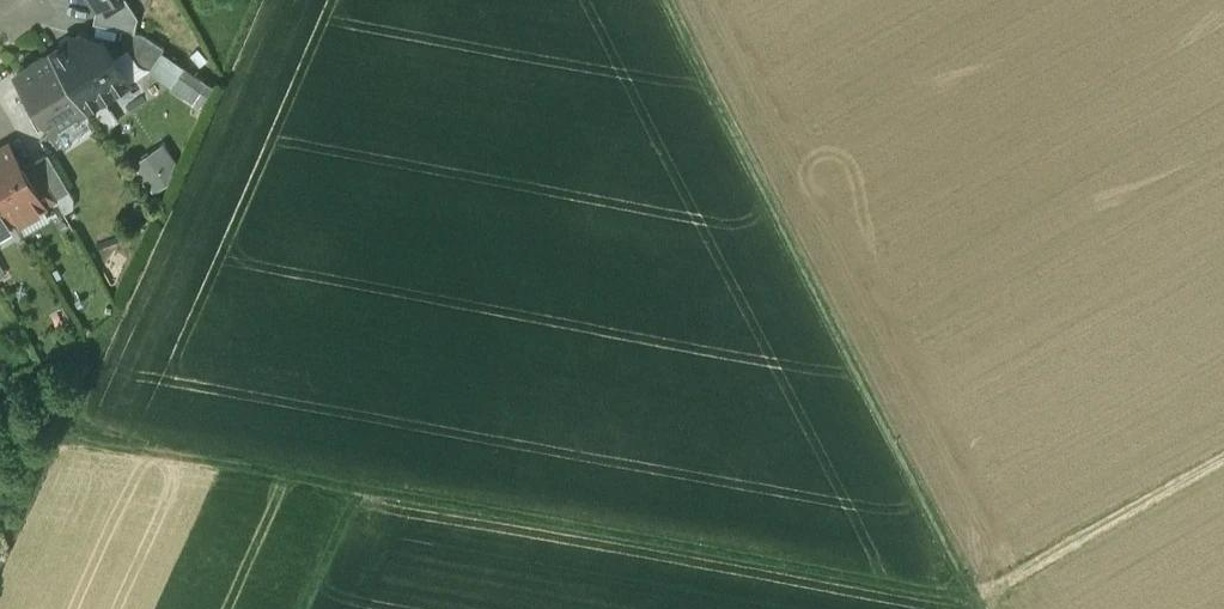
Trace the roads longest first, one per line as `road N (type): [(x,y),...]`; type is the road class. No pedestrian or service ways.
road 1 (track): [(971,601),(50,433),(0,412)]
road 2 (track): [(971,601),(655,0)]
road 3 (track): [(971,601),(1223,461)]
road 4 (track): [(362,488),(307,608)]

